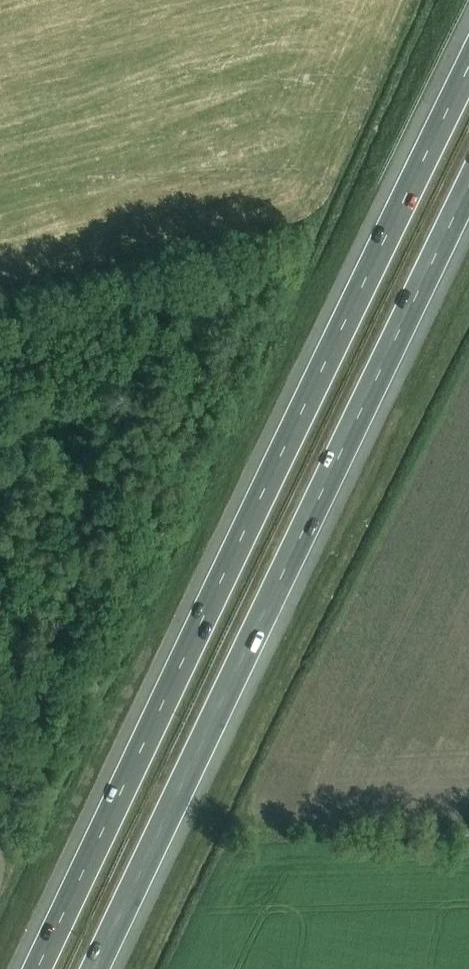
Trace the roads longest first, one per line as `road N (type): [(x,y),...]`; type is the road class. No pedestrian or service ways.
road 1 (motorway): [(468,72),(38,968)]
road 2 (motorway): [(97,968),(468,188)]

